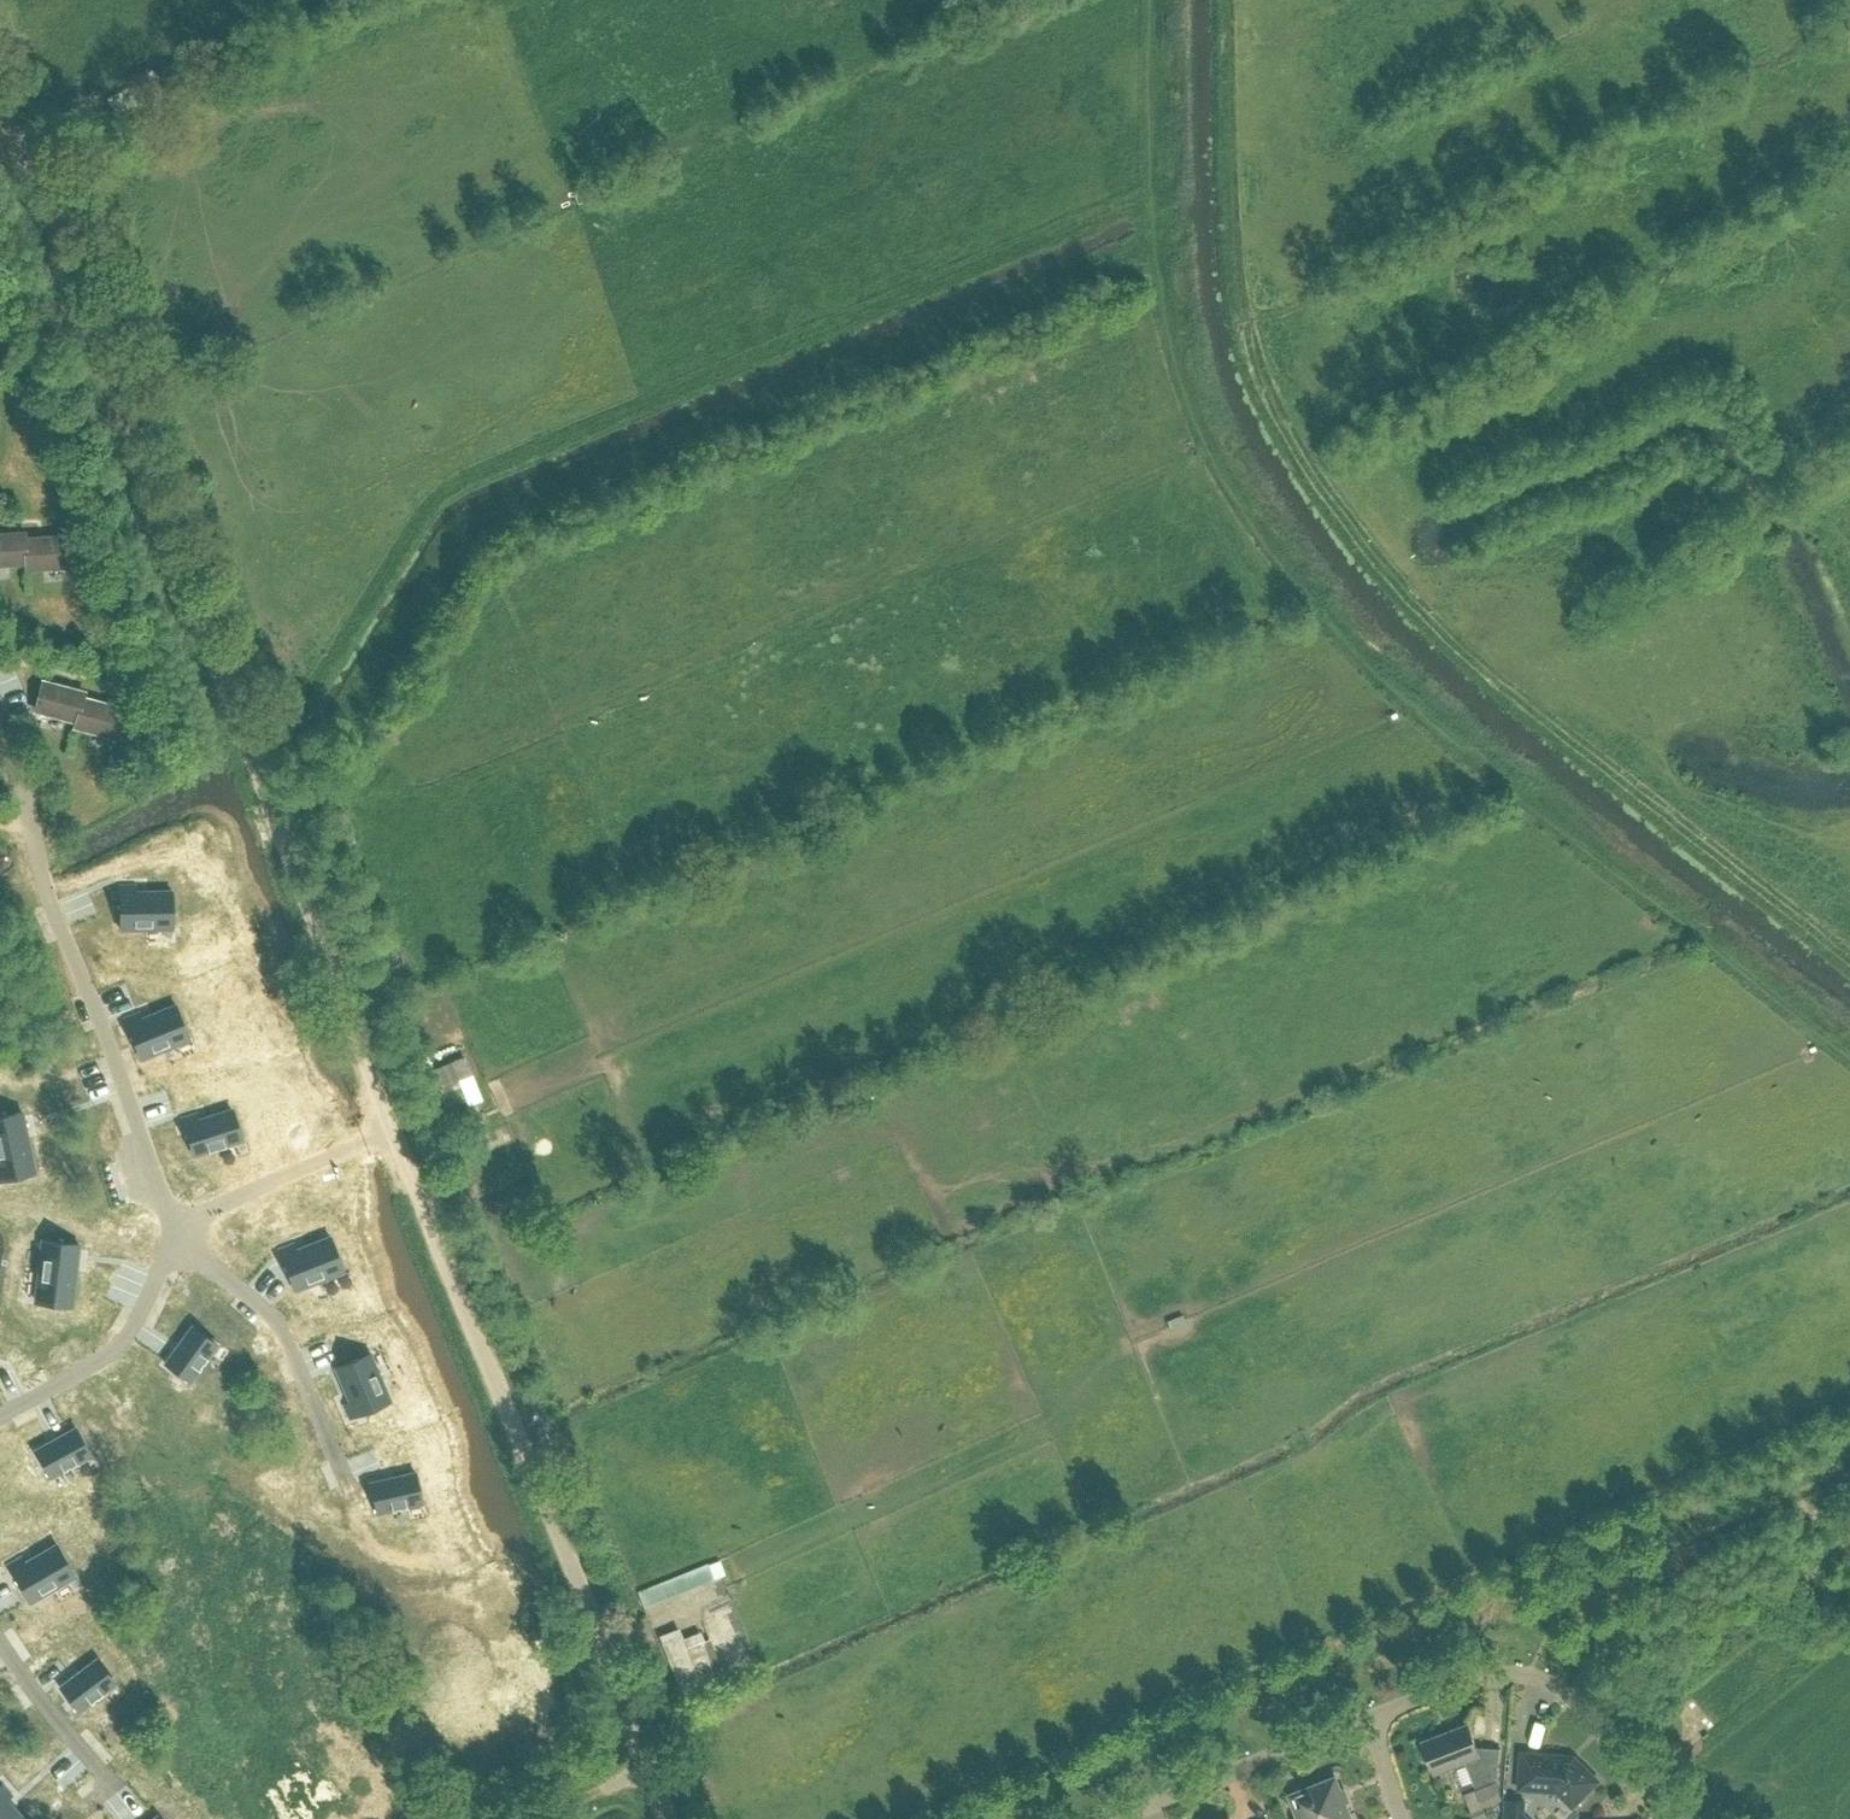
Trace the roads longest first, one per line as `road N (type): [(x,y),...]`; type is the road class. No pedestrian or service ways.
road 1 (unclassified): [(666,1818),(392,1129),(279,810),(0,94)]
road 2 (residential): [(1694,1818),(1579,1704),(1532,1675),(1486,1675),(1370,1721)]
road 3 (residential): [(1370,1721),(1113,1818)]

